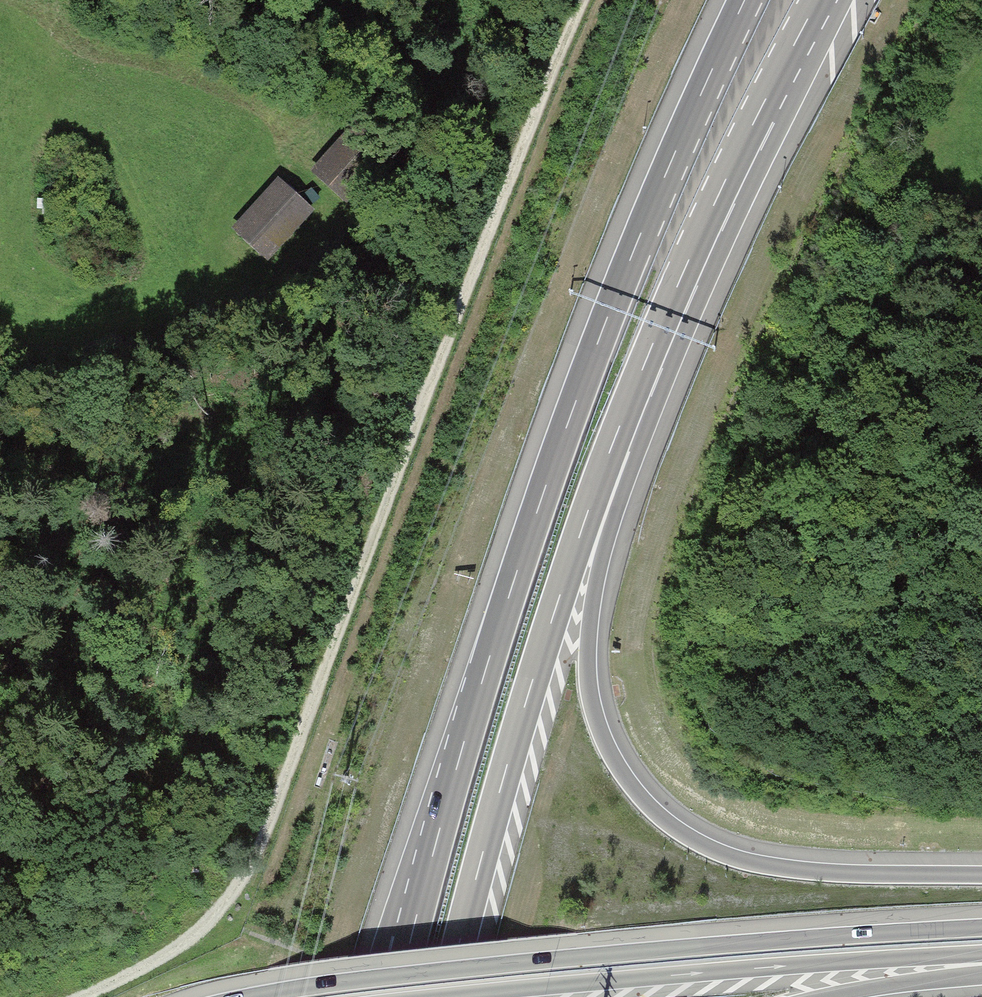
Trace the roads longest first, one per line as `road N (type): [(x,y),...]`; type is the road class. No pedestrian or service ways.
road 1 (track): [(74,996),(207,926),(266,846),(436,384),(592,0)]
road 2 (motorway): [(745,0),(570,413),(475,702),(397,996)]
road 3 (motorway): [(981,925),(553,957),(236,996)]
road 4 (motorway): [(981,872),(755,862),(686,833),(643,797),(604,737),(589,672),(616,438)]
road 5 (motorway): [(446,996),(530,692),(616,438)]
road 6 (motorway): [(455,996),(981,956)]
road 7 (motorway): [(616,438),(716,200),(819,0)]
road 8 (track): [(230,297),(436,384)]
road 9 (motorway): [(835,996),(981,969)]

